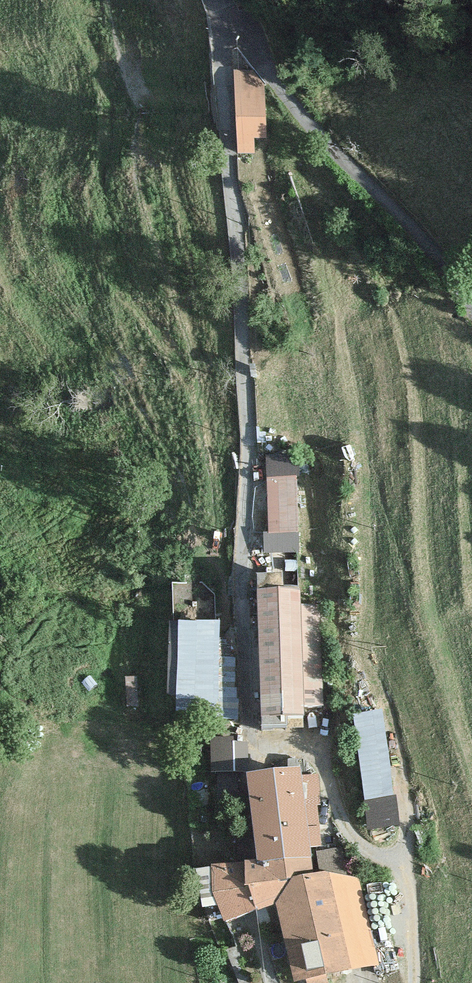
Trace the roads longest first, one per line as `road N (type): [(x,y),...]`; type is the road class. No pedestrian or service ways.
road 1 (unclassified): [(252,691),(242,334),(221,15)]
road 2 (unclassified): [(471,301),(221,15)]

